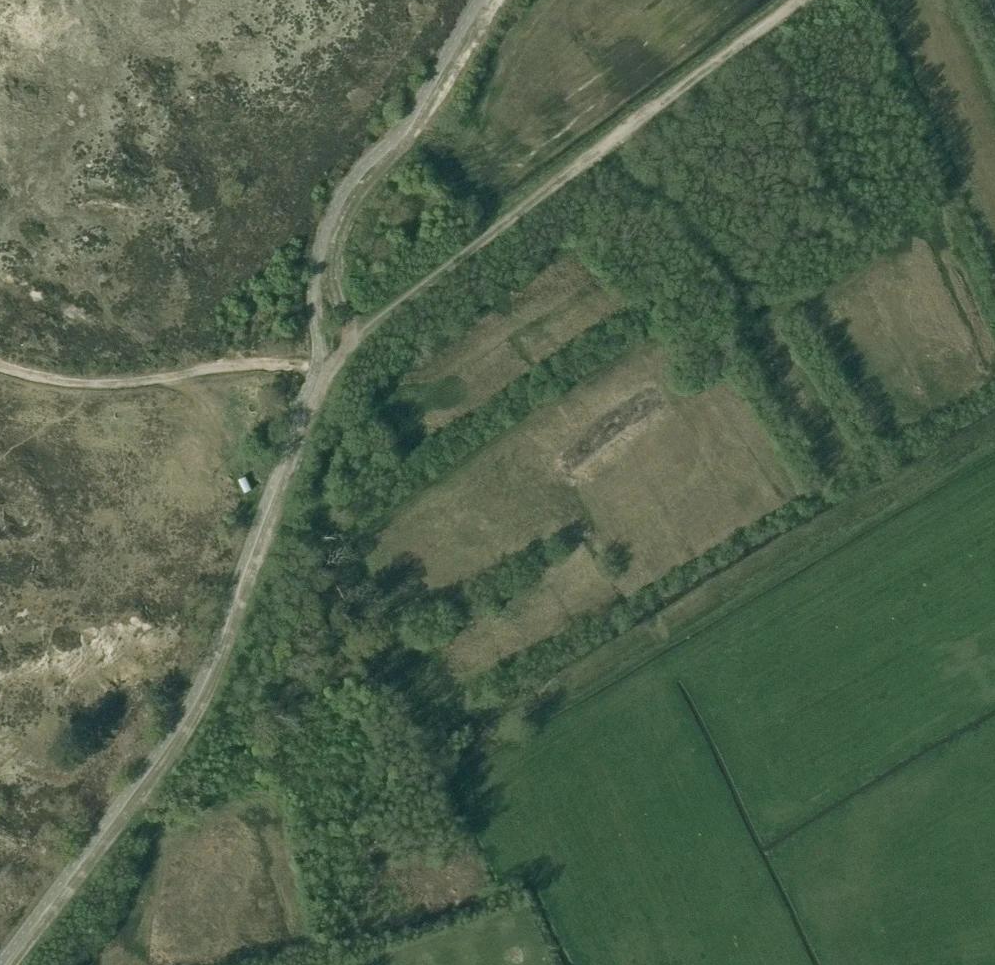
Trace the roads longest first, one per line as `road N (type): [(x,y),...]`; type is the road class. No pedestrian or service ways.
road 1 (track): [(337,364),(198,718),(21,964)]
road 2 (track): [(798,0),(364,328),(337,364)]
road 3 (track): [(348,346),(335,265),(341,226),(497,0)]
road 4 (track): [(0,371),(75,386),(258,364),(316,366)]

